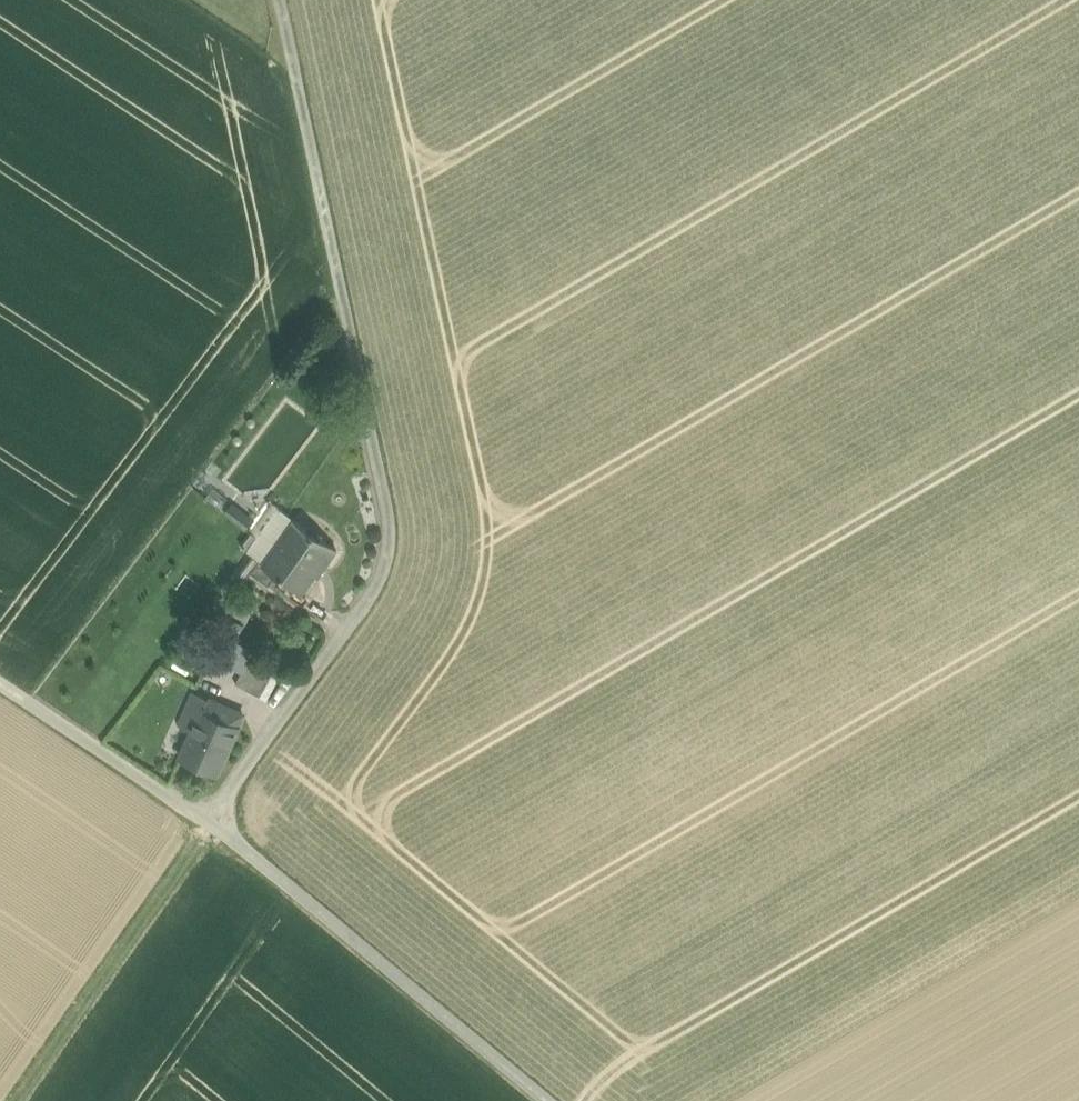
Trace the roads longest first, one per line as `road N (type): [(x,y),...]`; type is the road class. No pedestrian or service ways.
road 1 (unclassified): [(280,0),(399,541),(204,824)]
road 2 (unclassified): [(204,824),(540,1100)]
road 3 (track): [(10,1100),(204,824)]
road 4 (unclassified): [(0,690),(204,824)]

